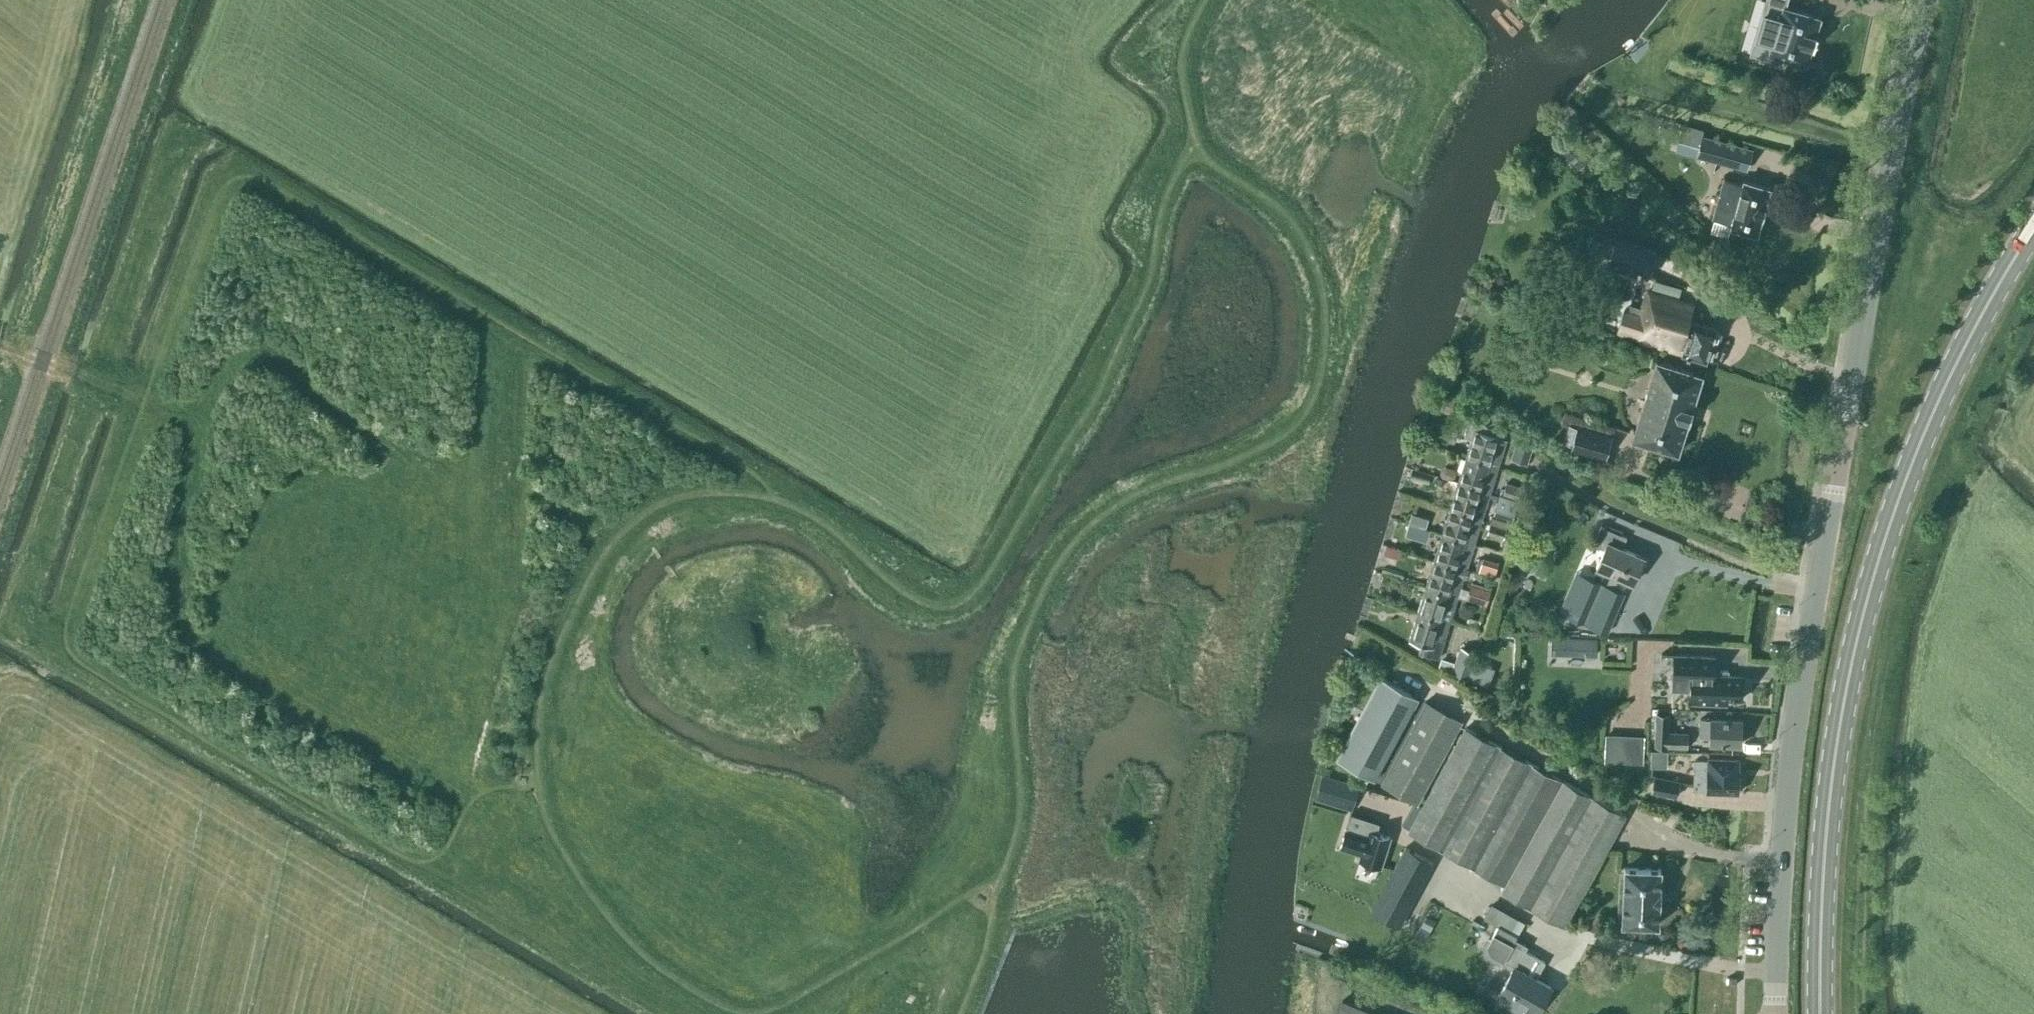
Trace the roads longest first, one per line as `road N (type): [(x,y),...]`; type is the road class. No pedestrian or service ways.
road 1 (track): [(443,783),(498,616),(504,328),(258,181),(225,183),(66,625),(67,659)]
road 2 (track): [(666,1013),(206,744),(26,627),(27,595),(185,142)]
road 3 (unclassified): [(1775,1013),(1785,792),(1815,585),(1903,110),(1931,0)]
road 4 (track): [(434,880),(468,815),(461,793),(196,641),(180,608),(189,425),(146,398),(0,350)]
road 5 (primary): [(1821,1013),(1822,880),(1843,707),(1883,550),(1937,397),(2033,229)]
road 6 (track): [(501,486),(394,453),(279,365),(251,359),(226,370),(186,423)]
road 7 (track): [(789,502),(504,328)]
road 8 (track): [(998,896),(993,952),(968,1013)]

